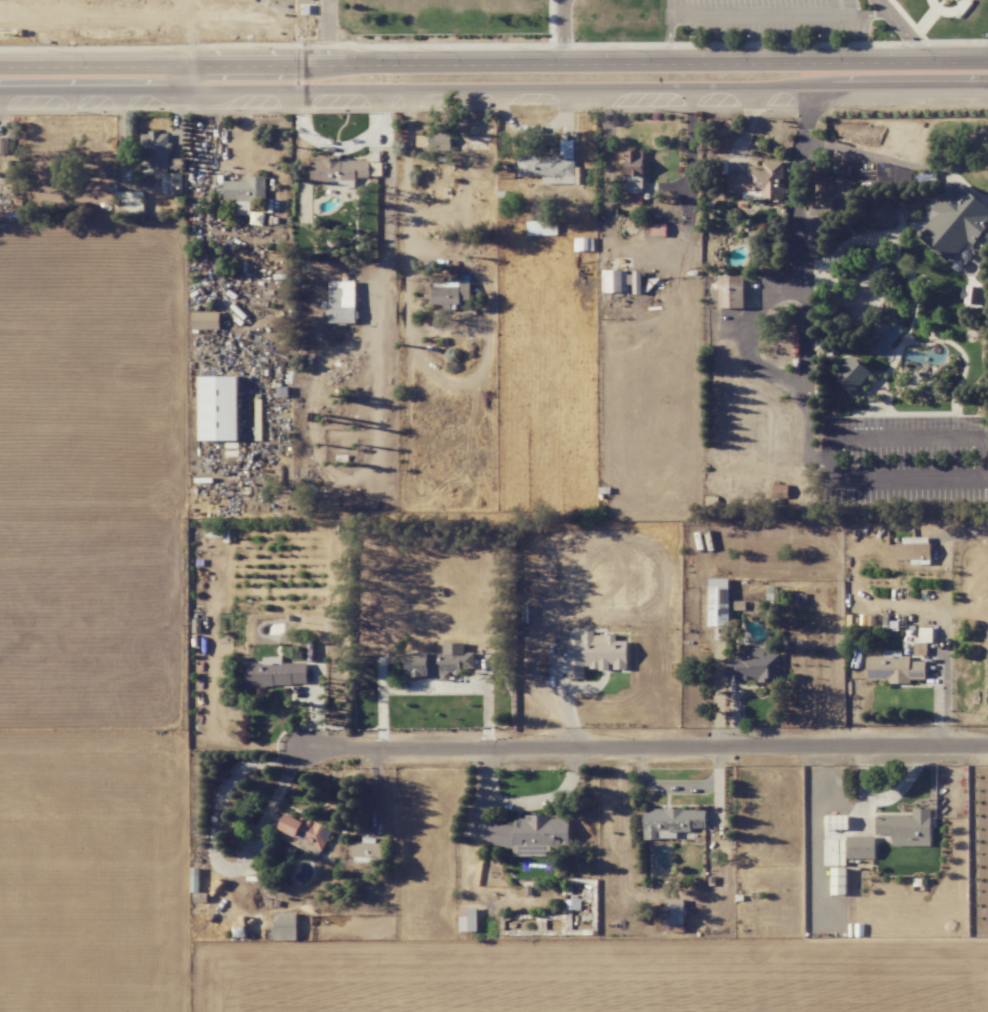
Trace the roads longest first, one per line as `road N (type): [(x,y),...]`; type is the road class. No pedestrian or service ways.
road 1 (tertiary): [(0,91),(987,87)]
road 2 (residential): [(304,757),(987,749)]
road 3 (tertiary): [(987,60),(345,67)]
road 4 (tertiary): [(345,67),(0,69)]

